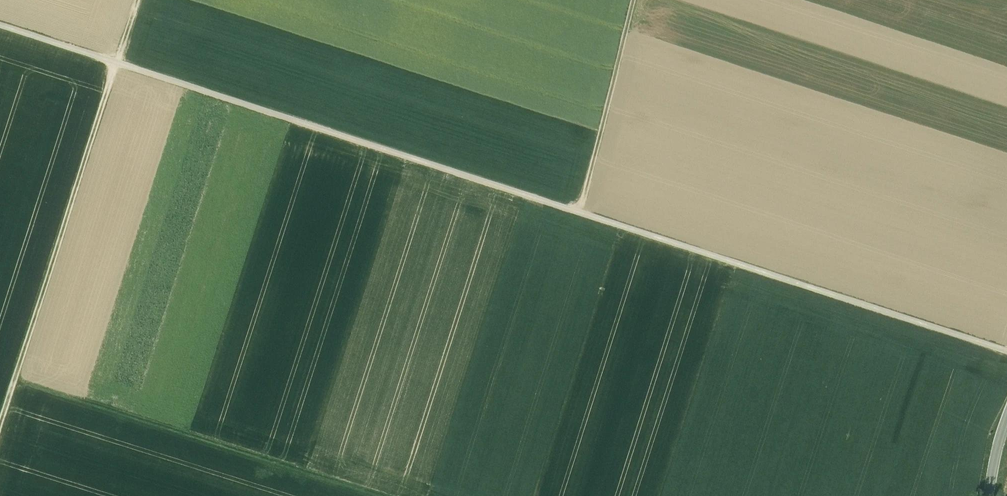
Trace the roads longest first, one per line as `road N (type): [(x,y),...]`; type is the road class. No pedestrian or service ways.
road 1 (track): [(0,26),(1006,352)]
road 2 (track): [(137,0),(0,426)]
road 3 (track): [(15,380),(387,495)]
road 4 (track): [(633,0),(580,213)]

